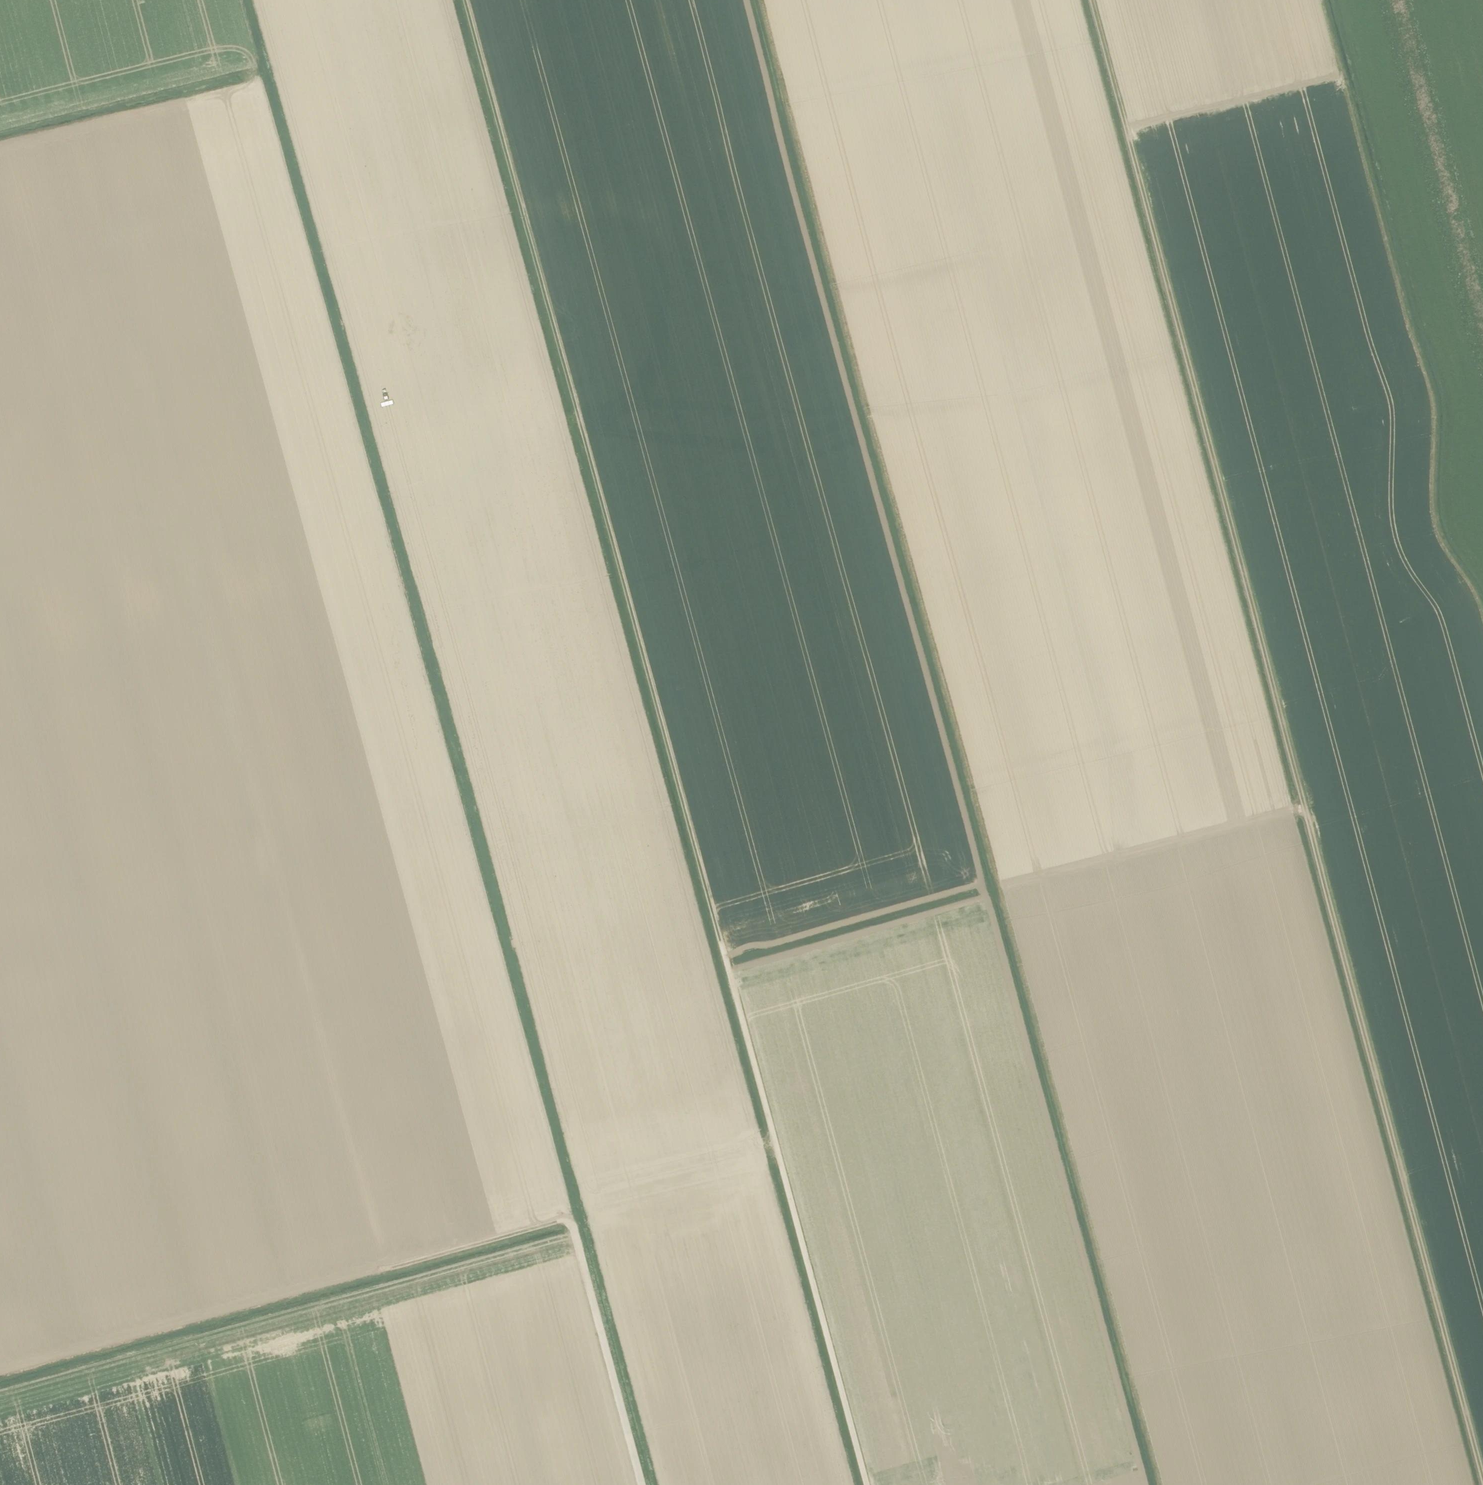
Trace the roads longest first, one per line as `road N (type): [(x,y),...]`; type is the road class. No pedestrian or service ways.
road 1 (track): [(866,1484),(464,0)]
road 2 (track): [(1482,1481),(1093,0)]
road 3 (track): [(643,1484),(572,1223),(392,1271)]

